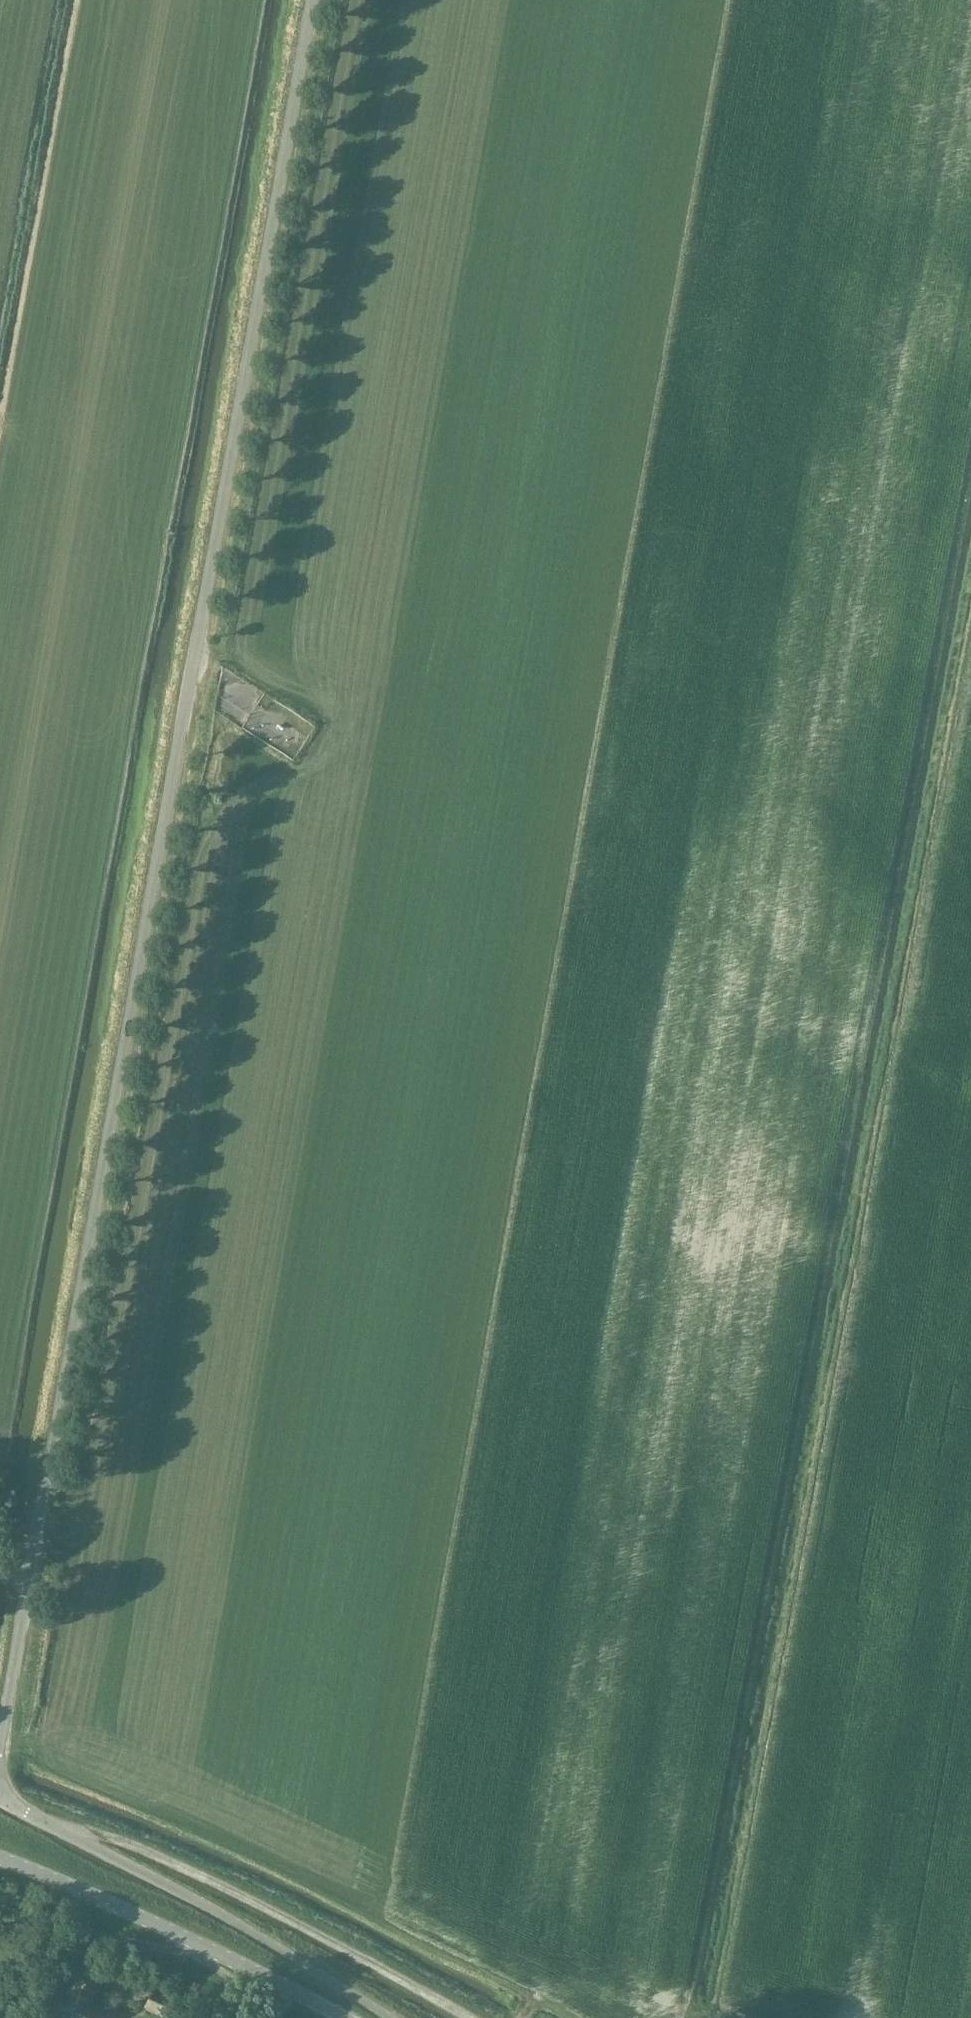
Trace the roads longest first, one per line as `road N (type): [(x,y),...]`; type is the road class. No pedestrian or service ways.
road 1 (unclassified): [(0,1718),(301,0)]
road 2 (tertiary): [(392,2017),(227,1916),(0,1793)]
road 3 (tertiary): [(346,2017),(147,1912),(0,1855)]

